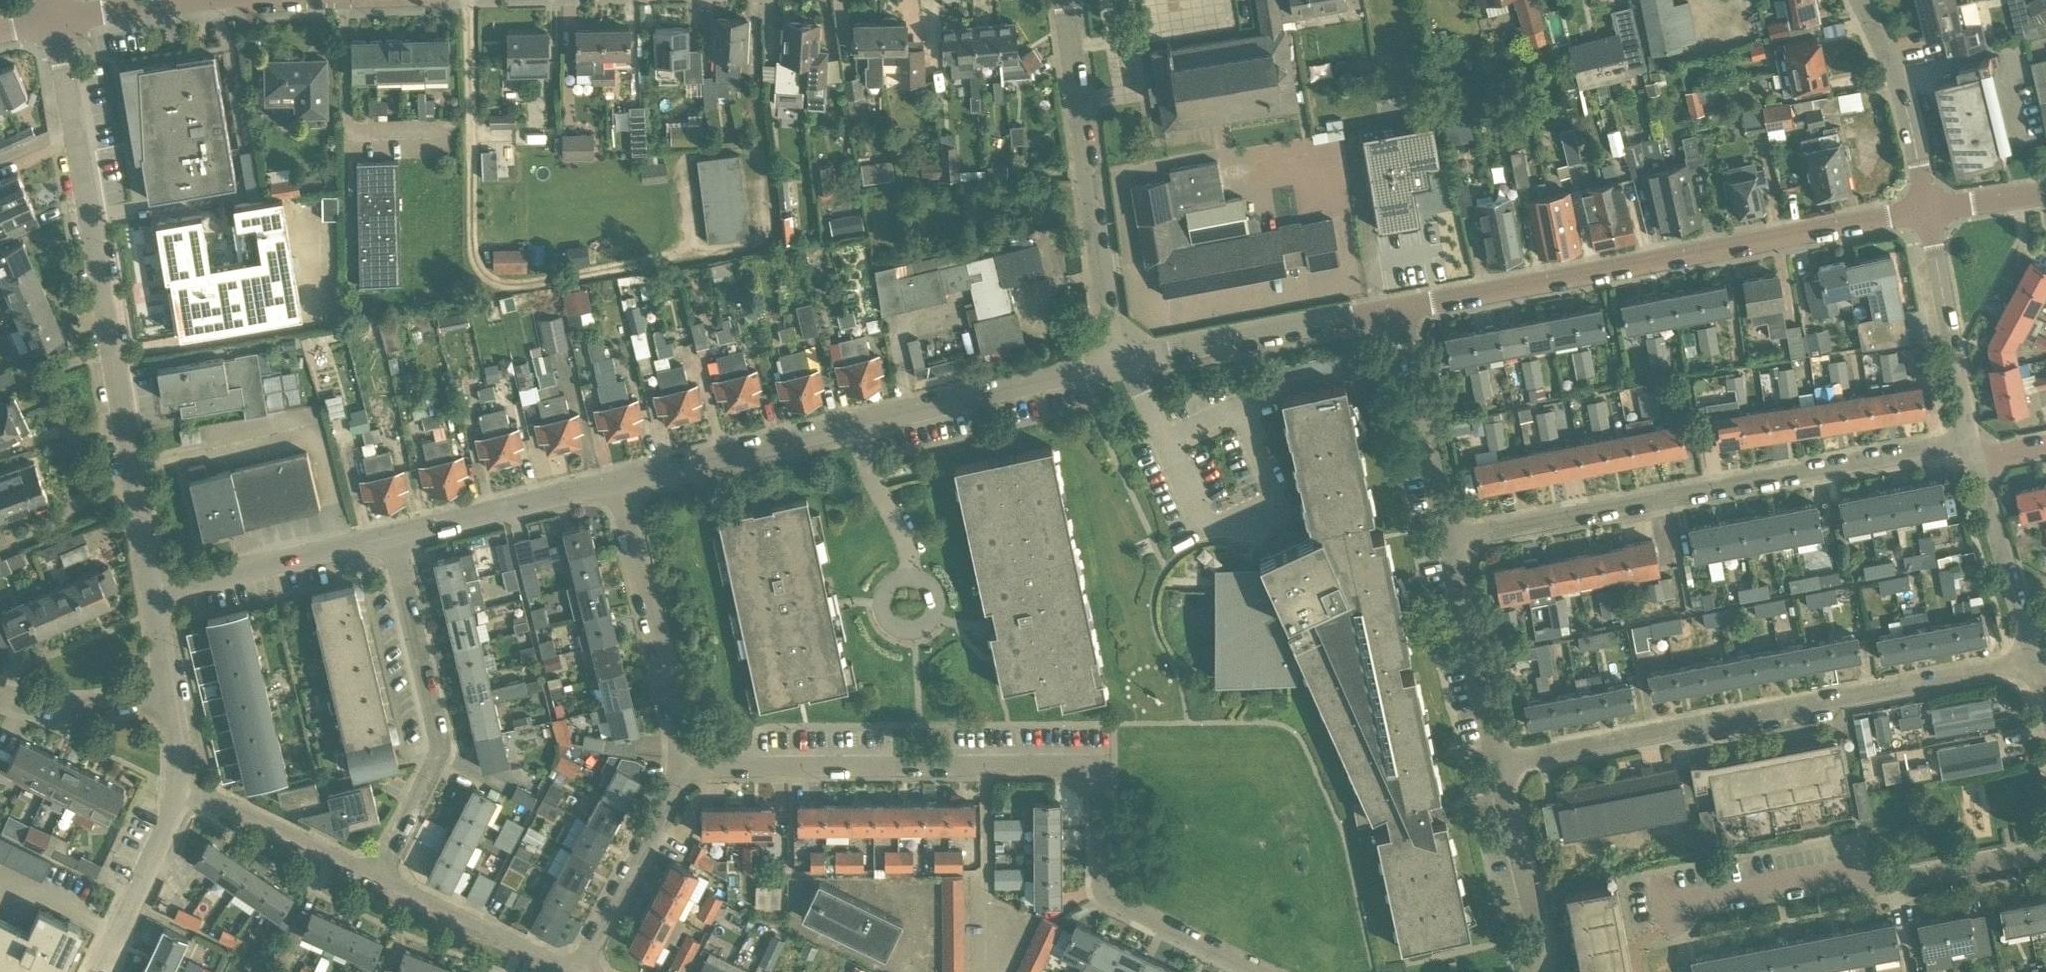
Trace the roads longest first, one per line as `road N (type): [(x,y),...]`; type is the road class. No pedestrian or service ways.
road 1 (residential): [(1255,971),(1110,904),(1095,882),(1093,790),(1066,767),(685,767)]
road 2 (residential): [(154,591),(55,20)]
road 3 (track): [(469,0),(473,245),(481,270),(521,285),(758,242)]
road 4 (residential): [(1498,765),(2029,664)]
road 5 (residential): [(1398,312),(1926,213)]
road 6 (residential): [(1443,538),(1970,445)]
road 7 (residential): [(619,482),(1116,364)]
road 8 (residential): [(1658,914),(1851,875),(1892,888),(2045,851)]
road 9 (residential): [(1116,364),(1064,0)]
road 10 (residential): [(374,877),(440,752),(389,536)]
road 11 (residential): [(685,767),(619,482)]
road 12 (residential): [(1116,364),(1398,312)]
road 13 (residential): [(154,591),(389,536)]
road 14 (residential): [(389,536),(619,482)]
road 15 (residential): [(1970,445),(1926,213)]
road 16 (residential): [(1498,765),(1443,538)]
road 17 (residential): [(1443,538),(1398,312)]
road 18 (residential): [(578,971),(685,767)]
road 19 (residential): [(1926,213),(1904,110),(1862,0)]
road 20 (residential): [(565,971),(374,877)]
road 21 (residential): [(374,877),(183,788)]
road 22 (residential): [(1530,971),(1535,924),(1498,765)]
road 23 (residential): [(2029,664),(1975,463)]
road 24 (residential): [(92,971),(183,788)]
road 25 (residential): [(167,696),(42,712),(0,692)]
road 26 (residential): [(55,20),(190,0)]
road 27 (residential): [(1926,213),(2045,195)]

